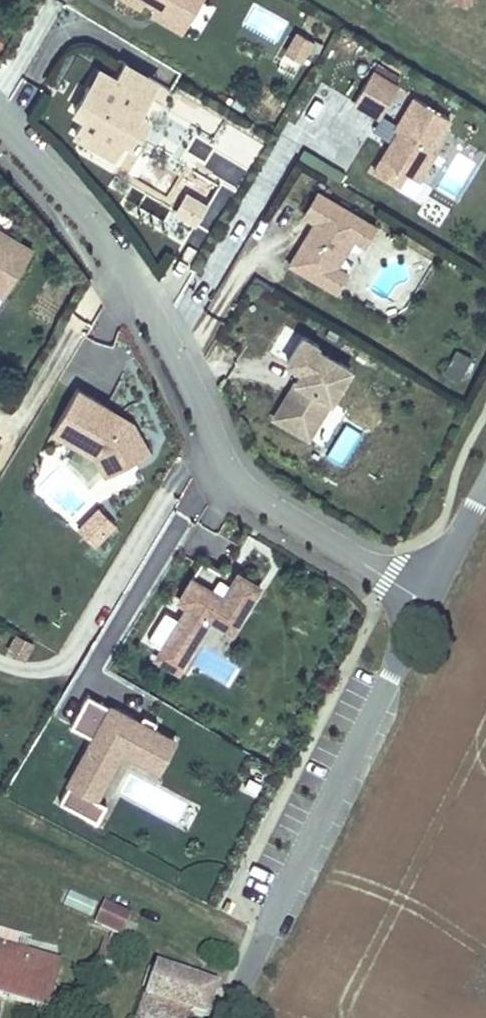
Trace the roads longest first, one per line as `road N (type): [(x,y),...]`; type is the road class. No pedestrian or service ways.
road 1 (residential): [(425,602),(243,491),(223,467),(133,290),(72,205),(0,127)]
road 2 (unclassified): [(226,1017),(425,602)]
road 3 (track): [(0,807),(260,944)]
road 4 (unclassified): [(425,602),(485,484)]

